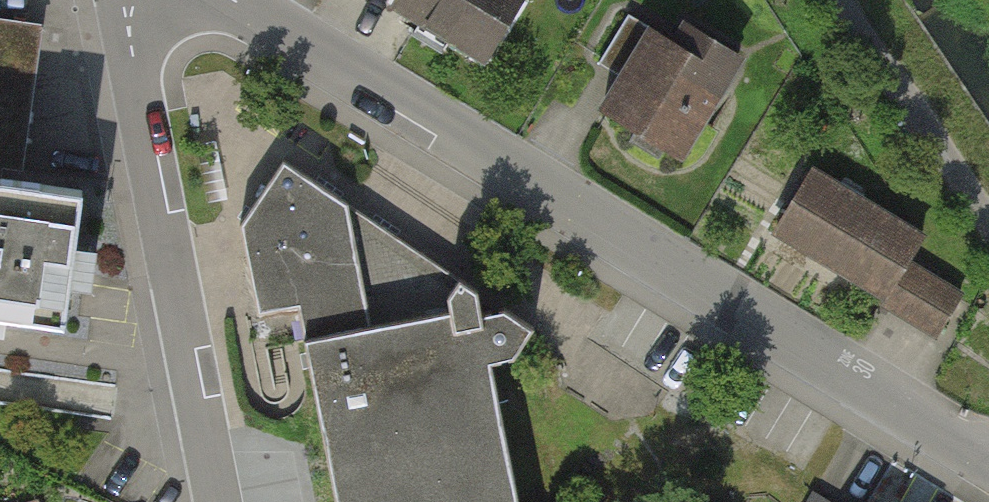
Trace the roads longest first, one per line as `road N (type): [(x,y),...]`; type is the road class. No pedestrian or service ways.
road 1 (residential): [(231,0),(988,458)]
road 2 (residential): [(220,501),(141,100),(130,32),(134,0)]

